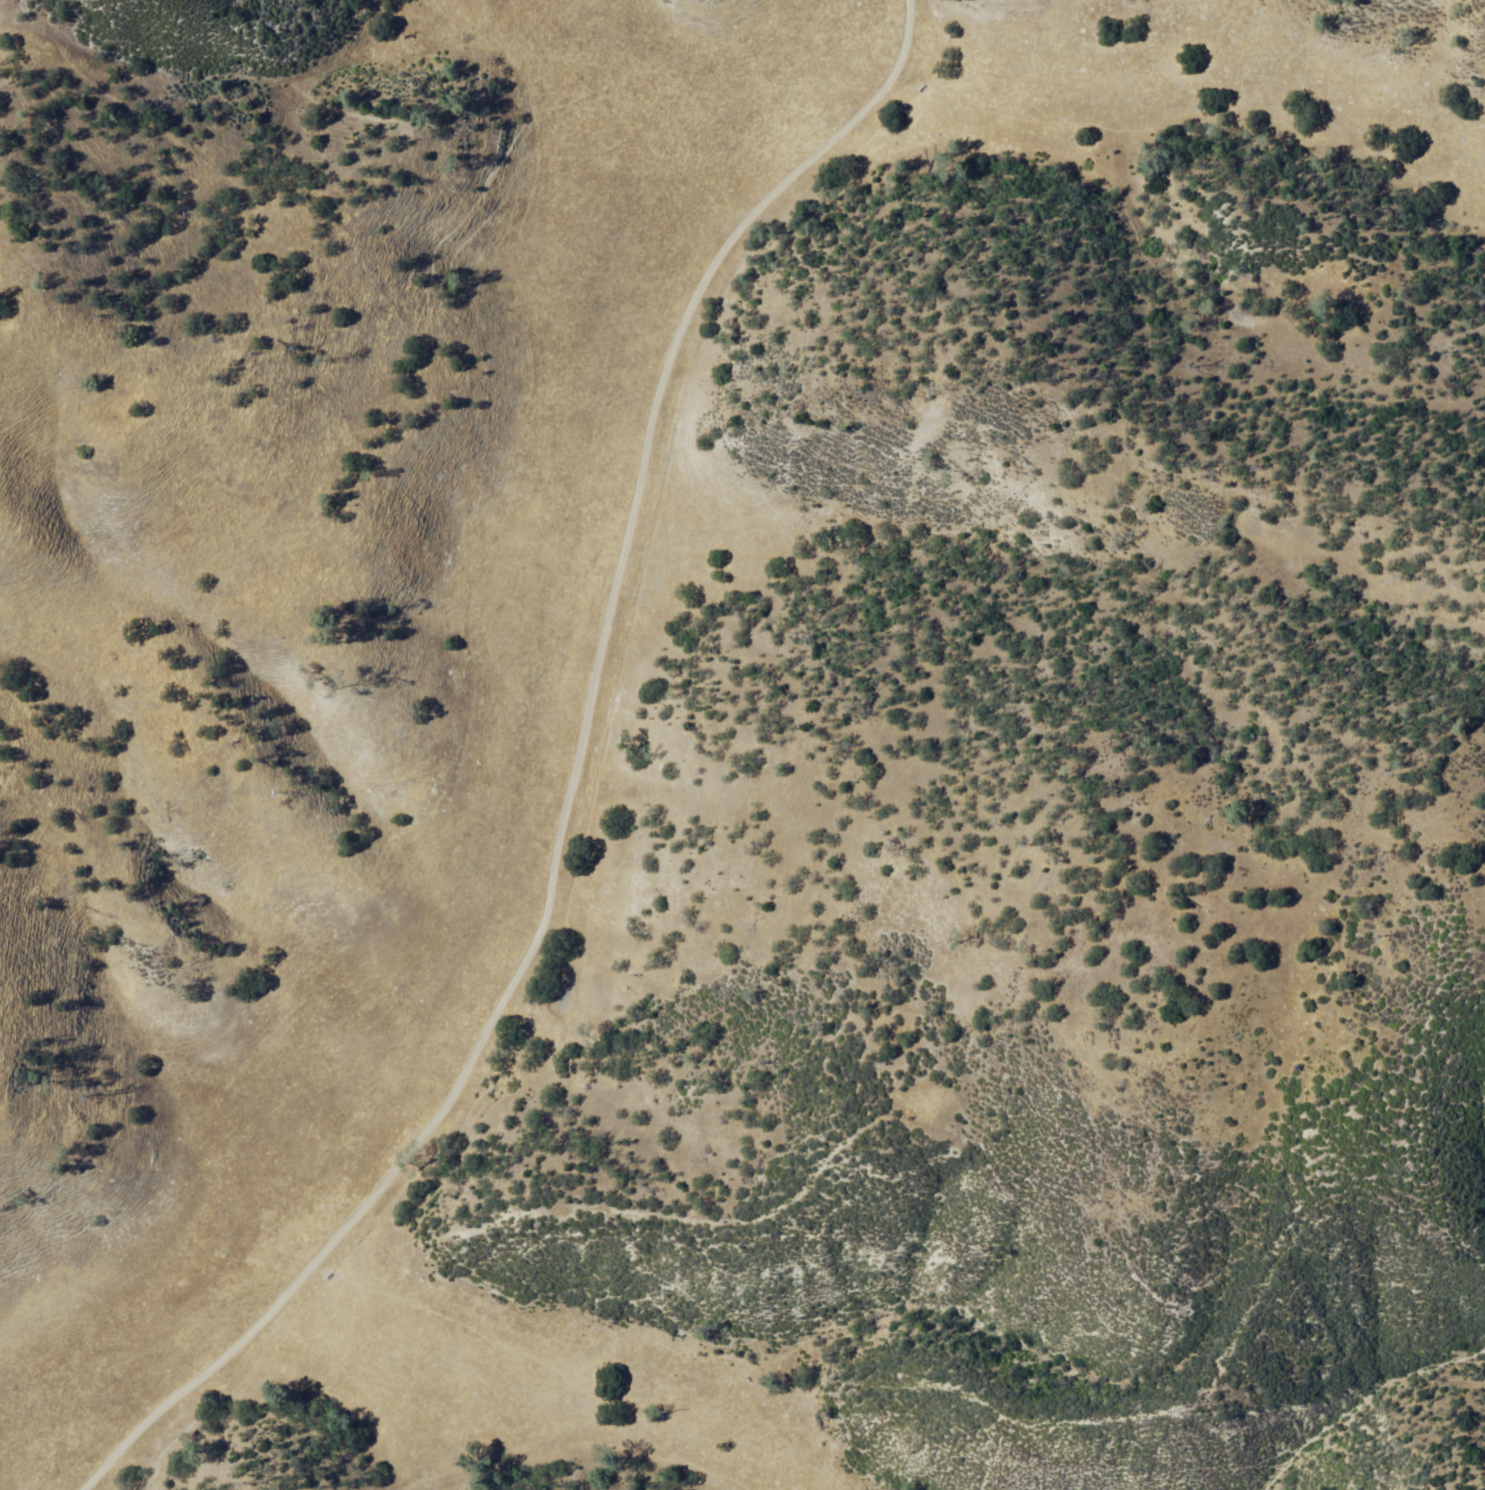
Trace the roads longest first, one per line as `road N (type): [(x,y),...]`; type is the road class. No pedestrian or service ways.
road 1 (track): [(89,1489),(245,1343),(364,1213),(448,1104),(528,972),(548,928),(627,531),(676,349),(740,230),(882,95),(904,45),(905,0)]

